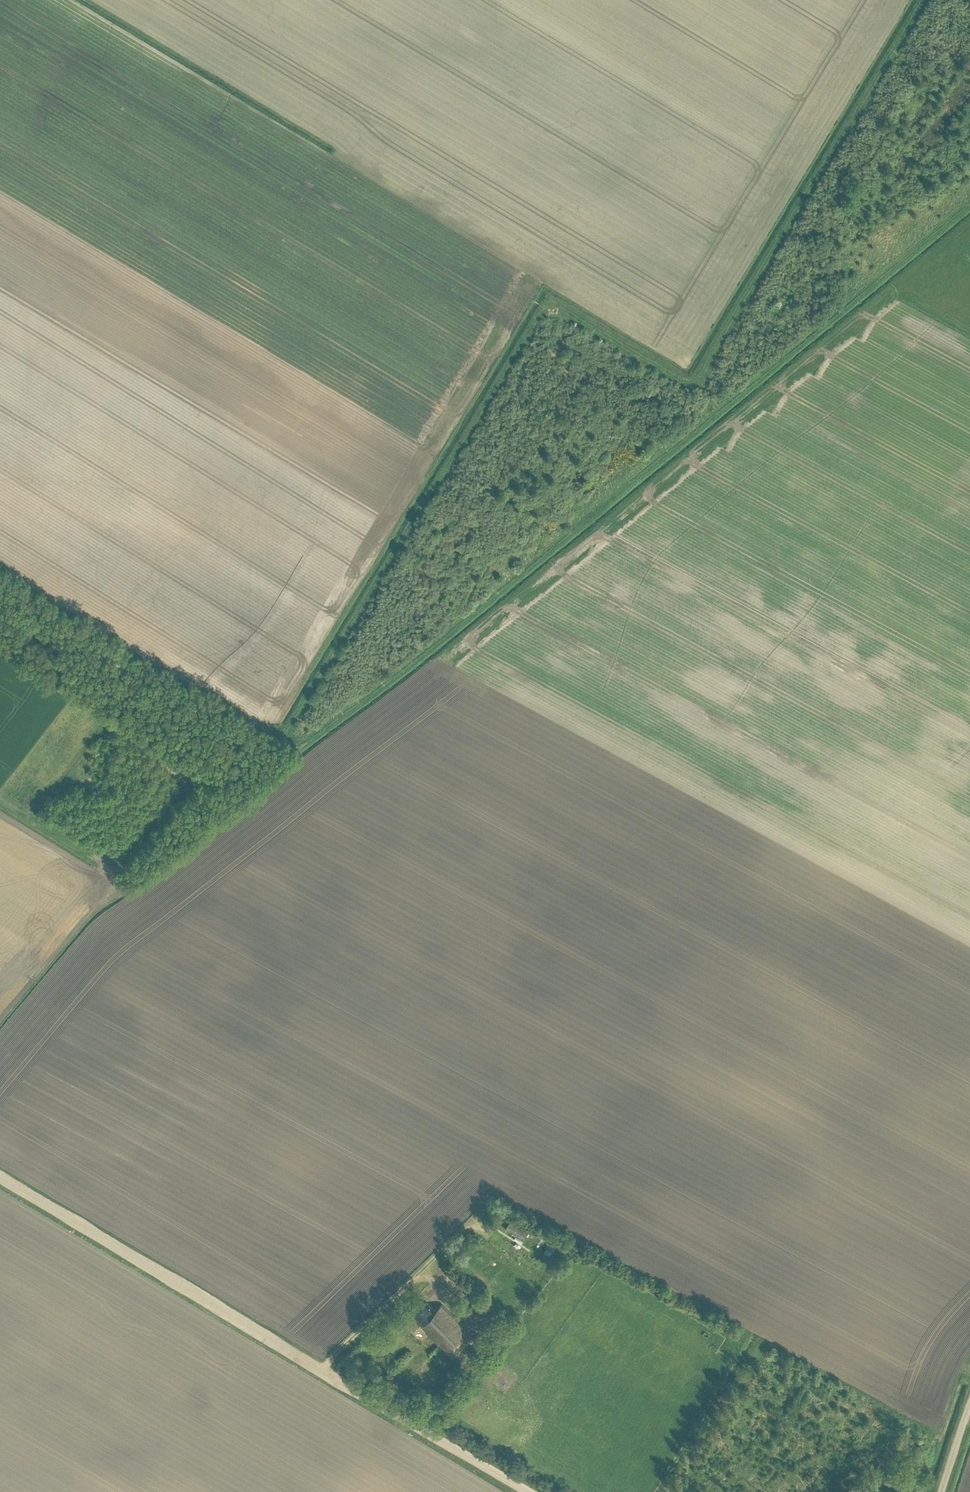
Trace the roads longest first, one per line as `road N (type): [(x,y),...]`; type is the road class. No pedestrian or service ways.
road 1 (track): [(528,1491),(0,1176)]

